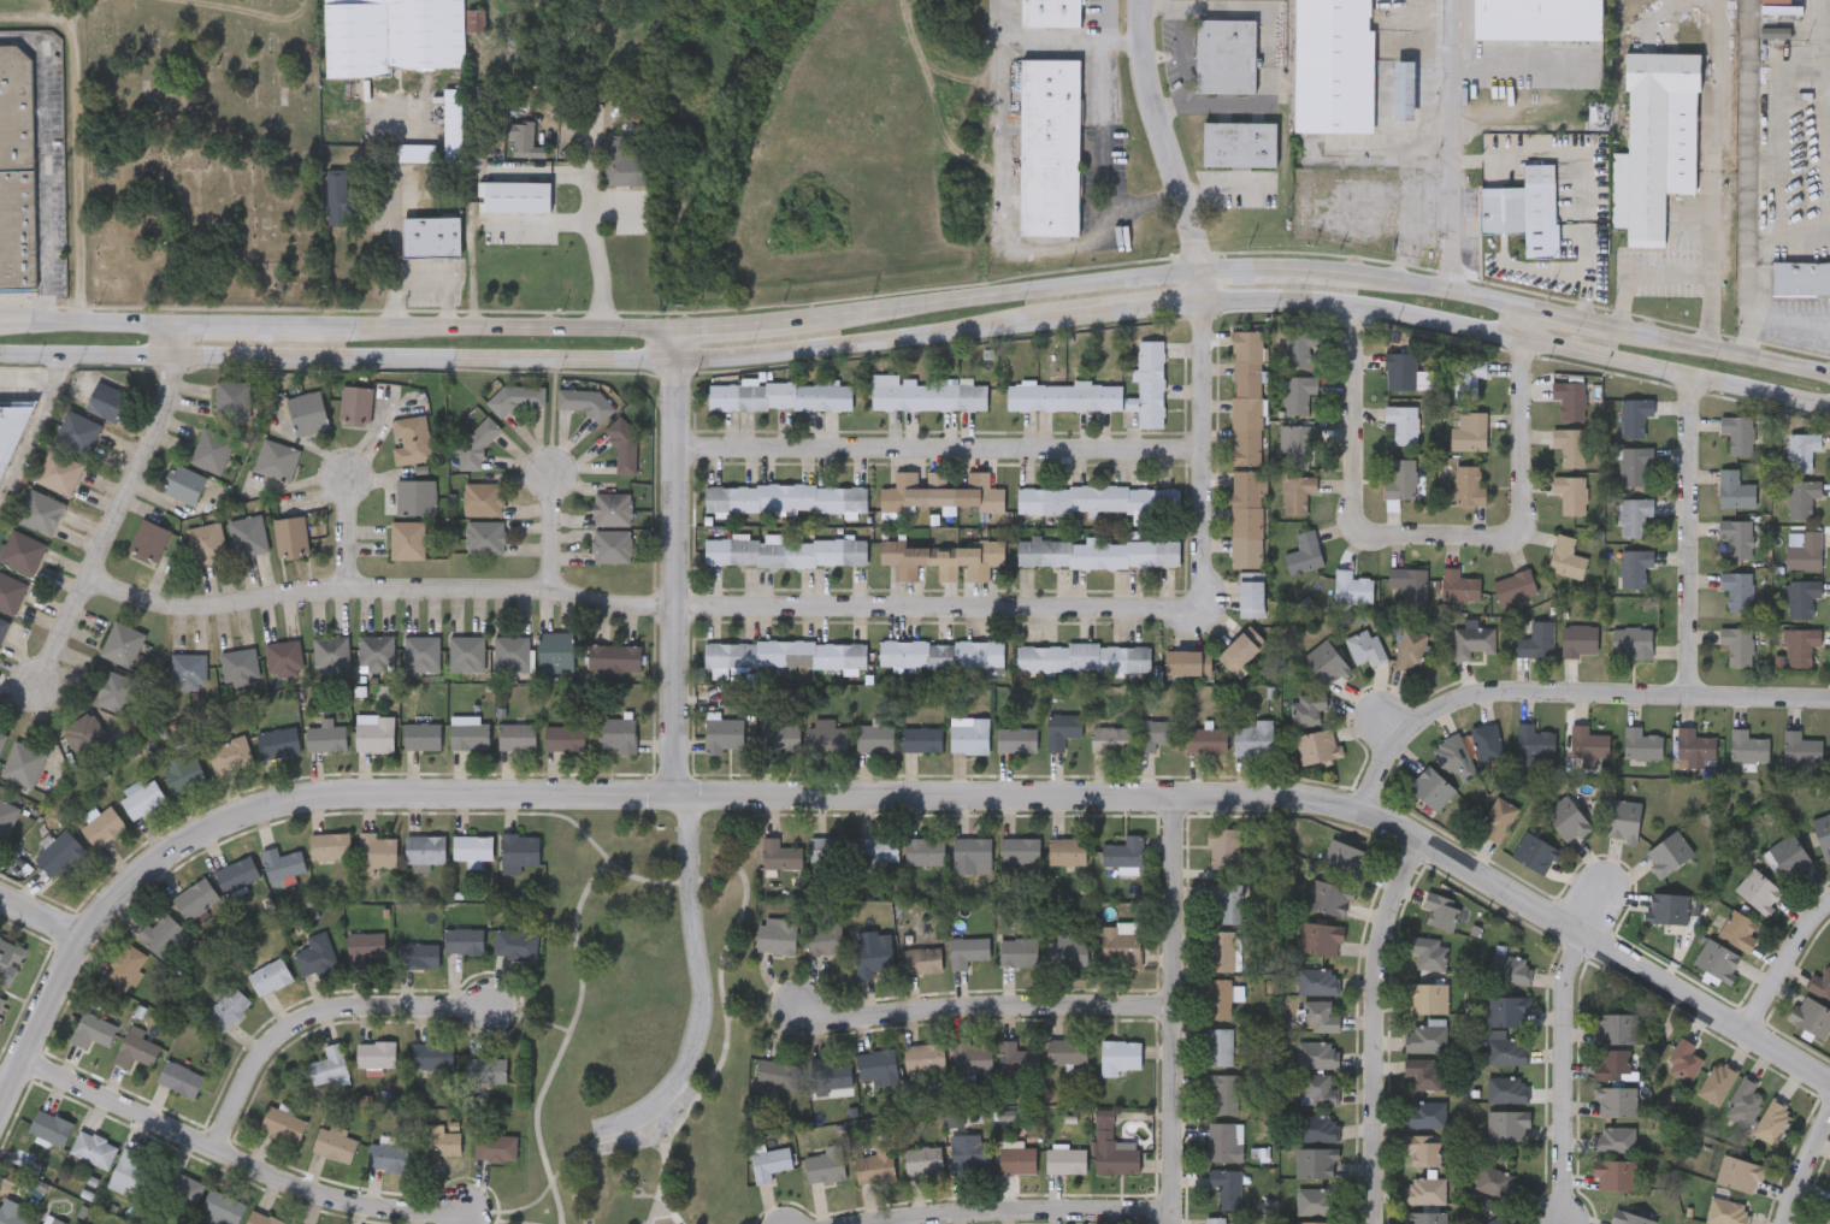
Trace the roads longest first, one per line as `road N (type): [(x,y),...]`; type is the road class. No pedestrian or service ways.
road 1 (tertiary): [(1829,1076),(1358,811),(1271,796),(372,788),(249,810),(161,857),(85,942),(0,1116)]
road 2 (residential): [(1199,297),(1203,573),(1182,609),(672,603),(352,589),(189,607),(120,592),(83,573)]
road 3 (secondary): [(171,354),(671,359),(807,350),(1199,297)]
road 4 (secondary): [(1199,270),(795,321),(172,323)]
road 5 (secondary): [(1199,297),(1347,298),(1829,406)]
road 6 (secondary): [(1829,376),(1383,274),(1199,270)]
road 7 (residential): [(1202,449),(671,448)]
road 8 (residential): [(1358,811),(1386,752),(1434,704),(1509,691),(1829,696)]
road 9 (residential): [(470,1206),(409,1218),(219,1146),(28,1059)]
road 10 (residential): [(669,326),(673,791)]
road 11 (residential): [(1174,794),(1169,1223)]
road 12 (residential): [(1417,839),(1388,891),(1379,940),(1376,1223)]
road 13 (residential): [(1171,999),(826,1016),(813,1016),(797,999)]
road 14 (residential): [(1518,304),(1512,534),(1379,537)]
road 15 (residential): [(171,354),(160,412),(34,680)]
road 16 (residential): [(489,1009),(317,1012),(261,1051),(219,1146)]
road 17 (residential): [(1686,373),(1687,692)]
road 18 (residential): [(1169,1205),(858,1223)]
road 19 (residential): [(1583,935),(1565,965),(1562,1223)]
road 20 (residential): [(1379,537),(1363,534),(1352,520),(1347,298)]
road 21 (residential): [(1139,0),(1150,93),(1180,193)]
road 22 (secondary): [(172,323),(0,318)]
road 23 (secondary): [(0,353),(171,354)]
road 24 (residential): [(1753,1034),(1782,971),(1829,904)]
road 25 (residential): [(550,593),(549,467)]
road 26 (residential): [(1829,1110),(1799,1172),(1786,1223)]

